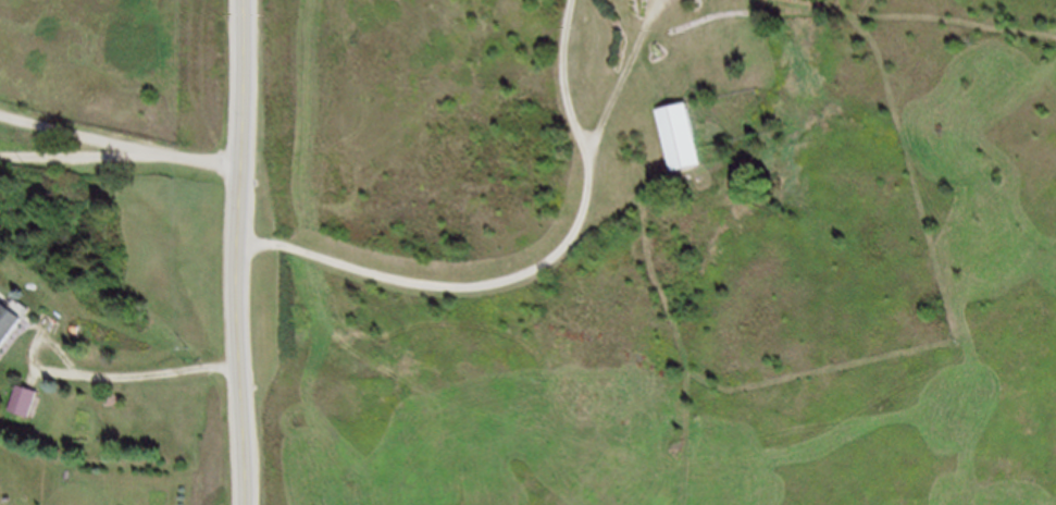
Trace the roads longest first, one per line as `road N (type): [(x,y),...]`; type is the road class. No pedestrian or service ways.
road 1 (secondary): [(245,504),(245,0)]
road 2 (track): [(598,157),(635,196),(650,241),(682,392),(685,504)]
road 3 (track): [(749,0),(949,22),(1055,44)]
road 4 (residential): [(245,161),(179,160),(0,115)]

